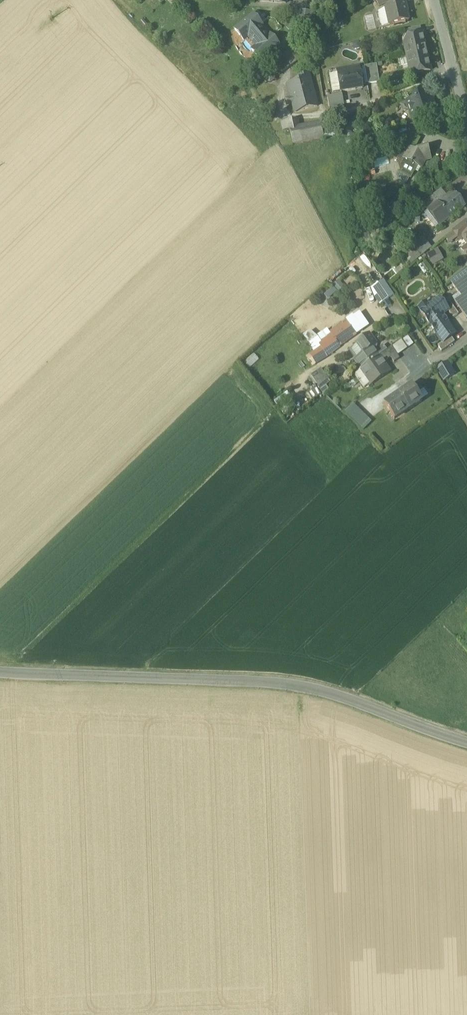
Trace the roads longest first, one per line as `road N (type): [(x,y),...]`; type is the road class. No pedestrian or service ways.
road 1 (secondary): [(0,672),(294,685),(466,743)]
road 2 (residential): [(466,123),(434,0)]

